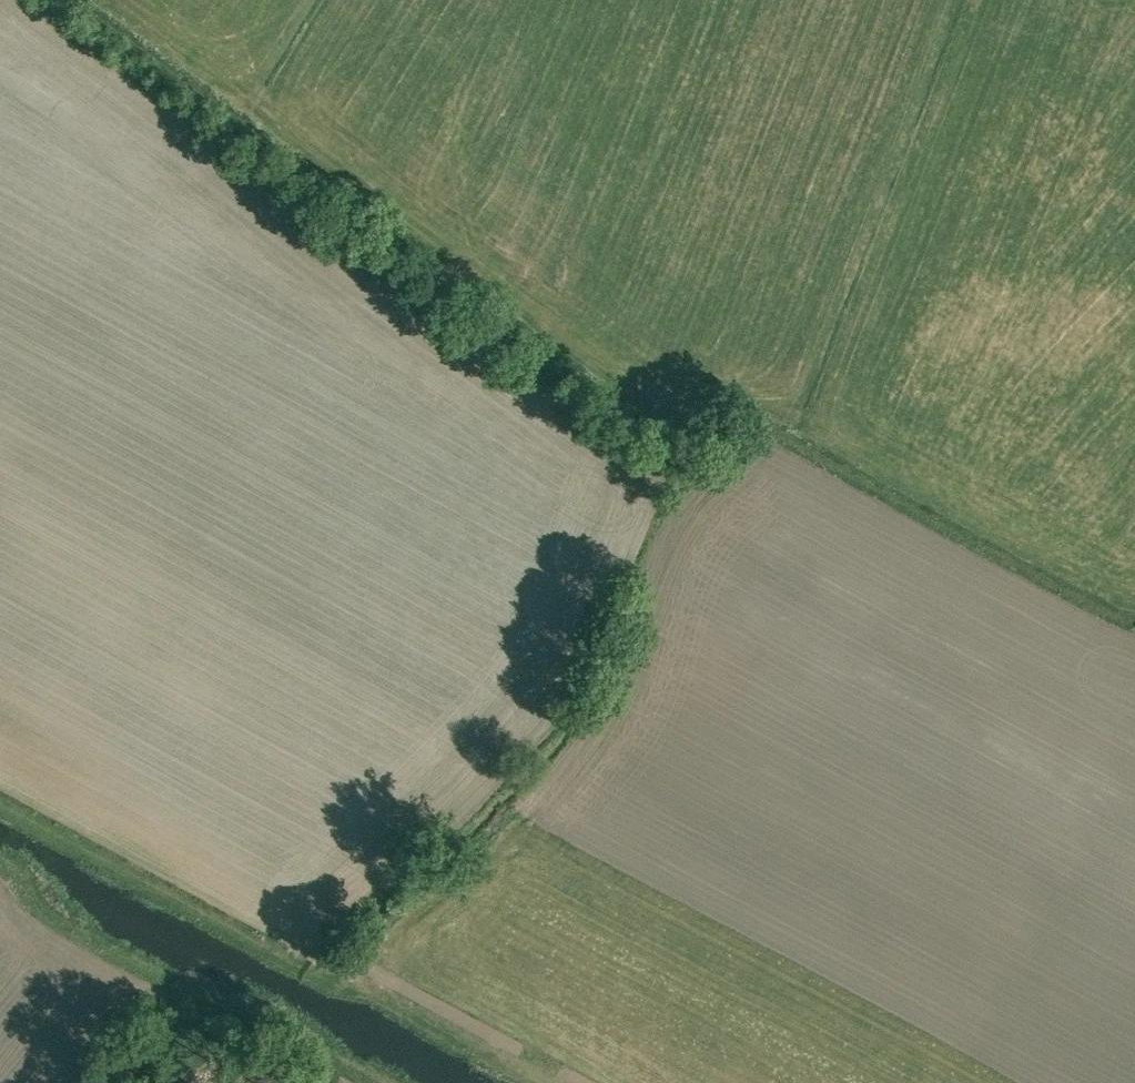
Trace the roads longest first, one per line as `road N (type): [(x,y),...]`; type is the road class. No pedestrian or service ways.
road 1 (track): [(356,974),(566,1082)]

